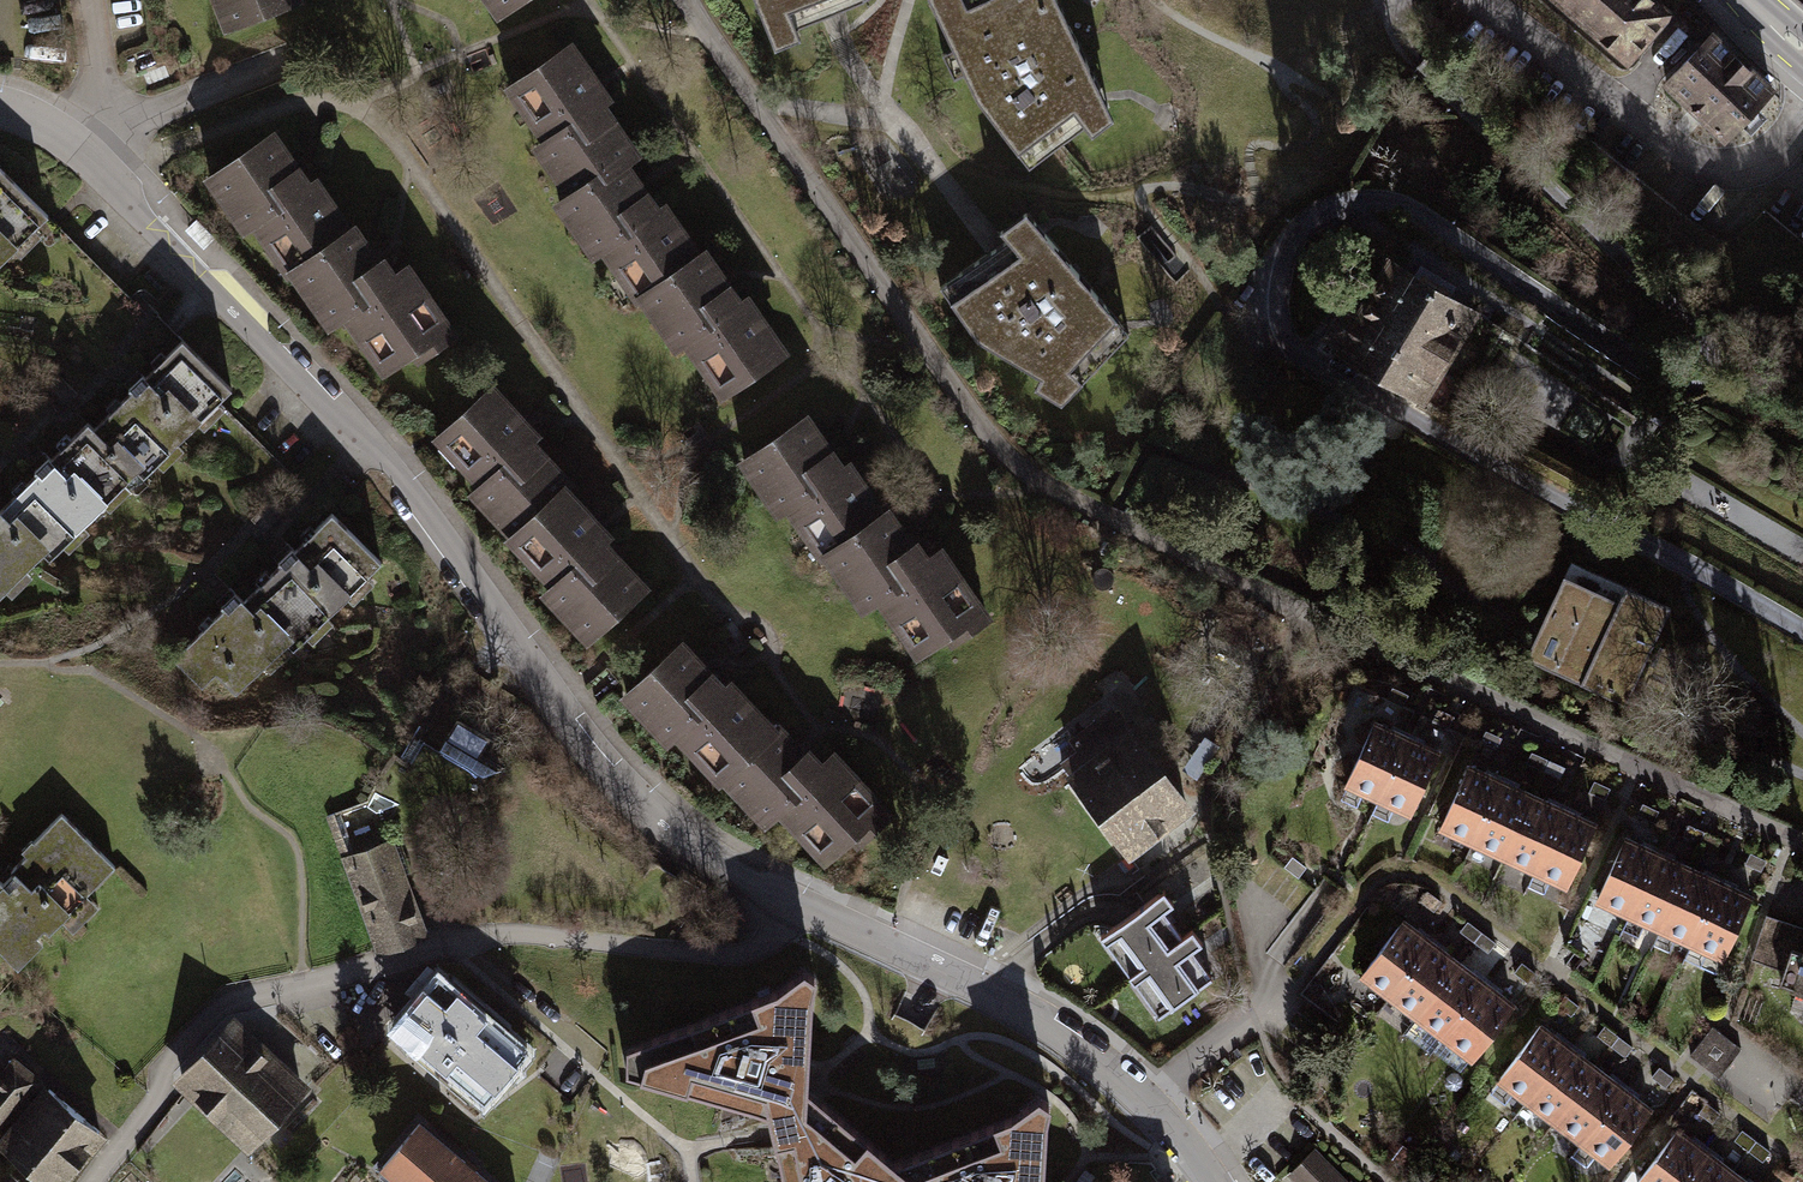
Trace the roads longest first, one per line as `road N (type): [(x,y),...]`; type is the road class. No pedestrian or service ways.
road 1 (residential): [(687,0),(1007,458),(1070,508),(1802,832)]
road 2 (residential): [(797,905),(680,831),(593,753),(473,575),(365,435),(109,175),(33,115),(0,105)]
road 3 (residential): [(797,905),(747,951),(446,943),(225,1003),(165,1070),(160,1098),(95,1181)]
road 4 (residential): [(1210,1181),(1139,1092),(1085,1050),(958,975),(797,905)]
road 5 (residential): [(1482,0),(1694,161),(1741,169),(1769,160),(1802,122)]

